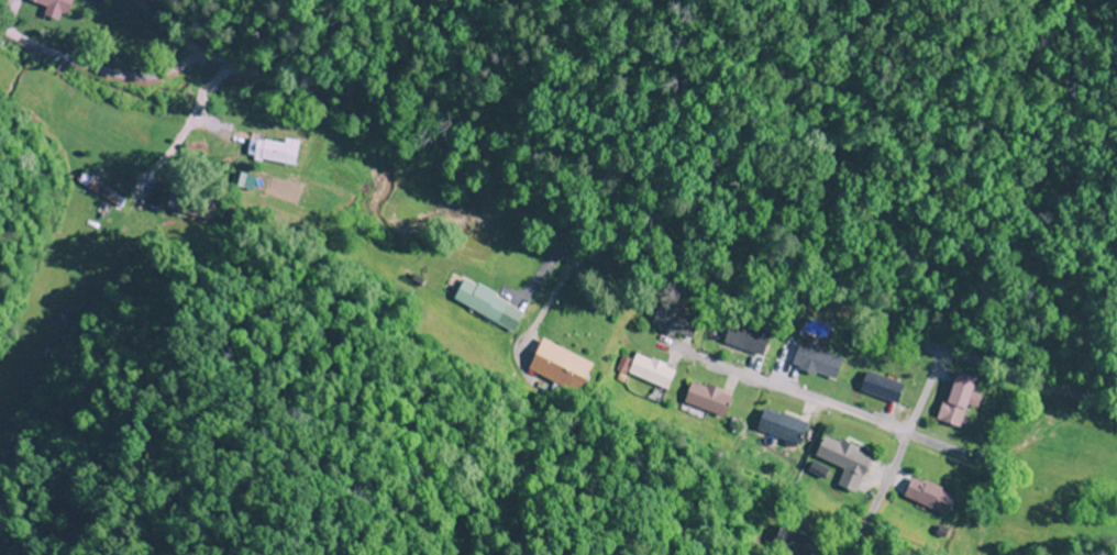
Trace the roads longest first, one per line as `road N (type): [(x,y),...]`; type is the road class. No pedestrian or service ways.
road 1 (residential): [(1116,408),(948,351),(862,309),(697,287),(612,262),(365,118),(229,63),(201,60),(142,80),(0,31)]
road 2 (residential): [(948,351),(914,426),(678,338)]

